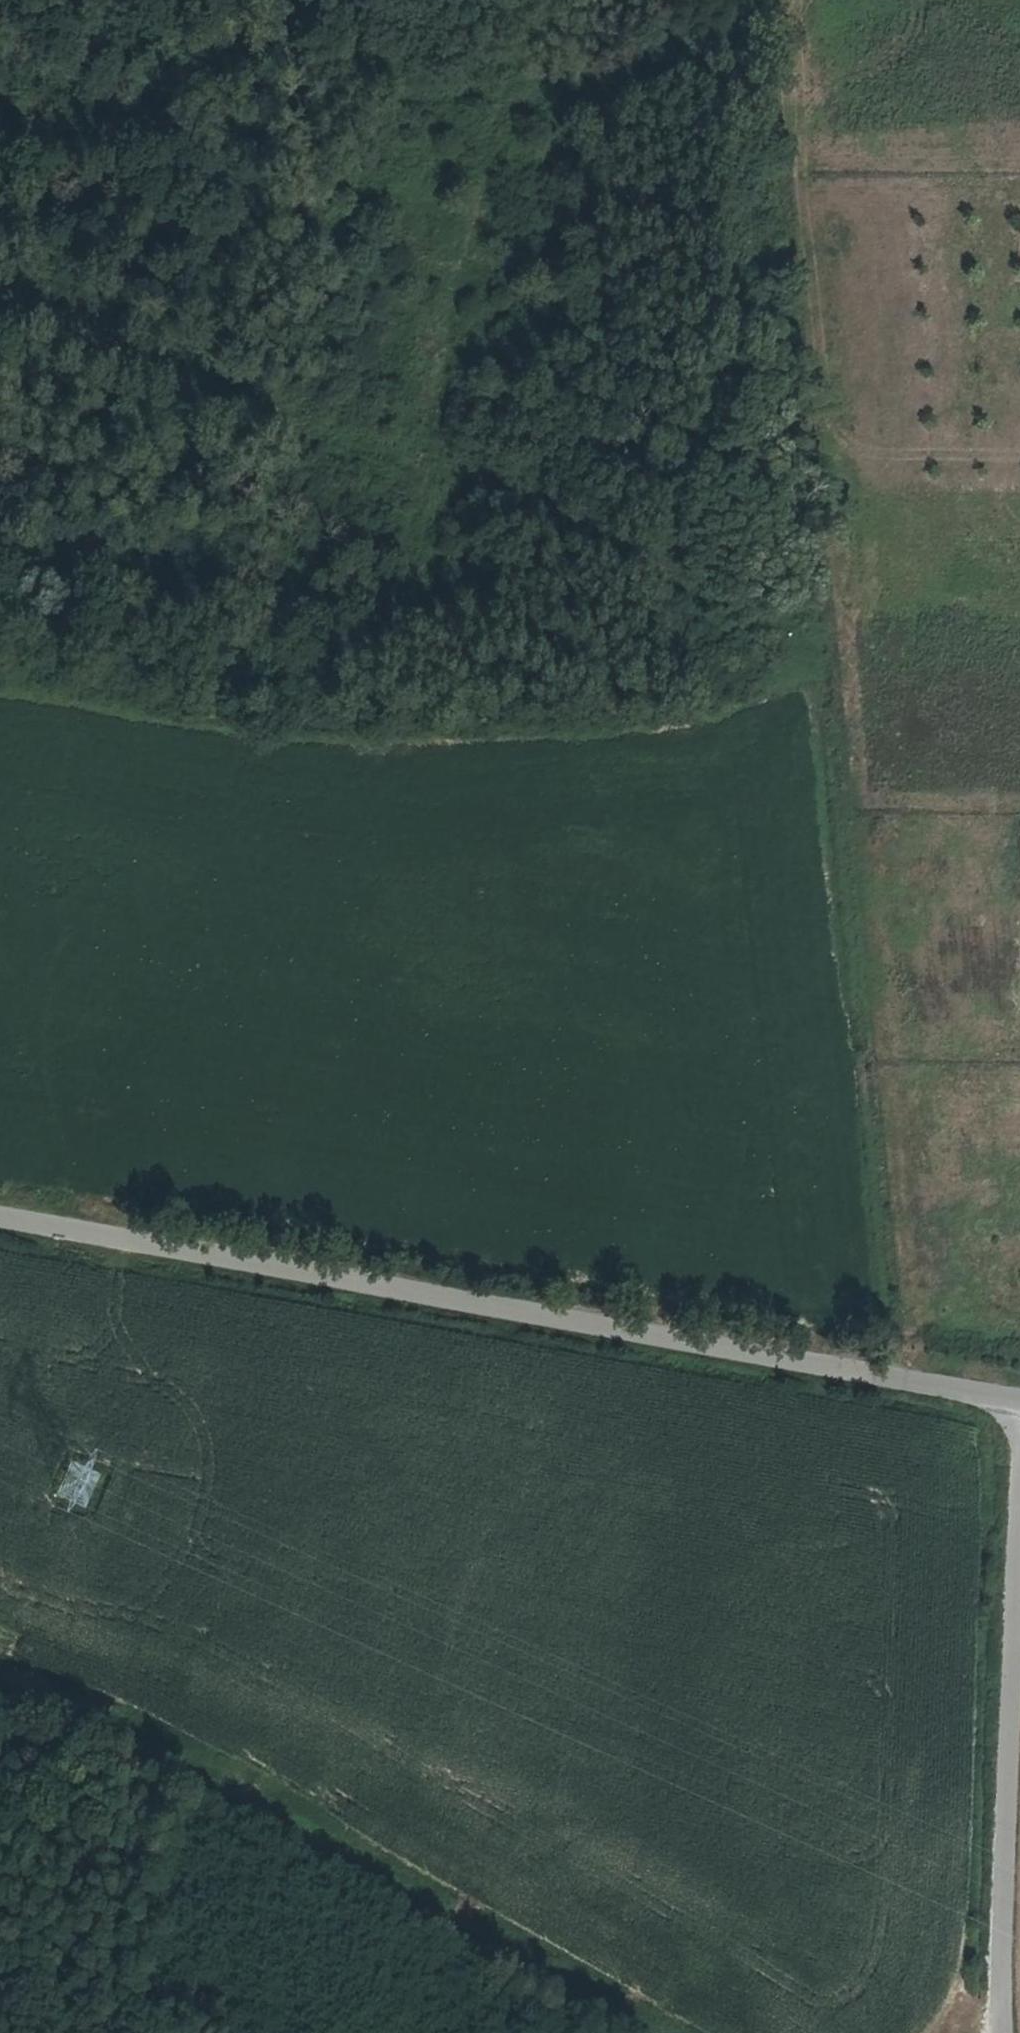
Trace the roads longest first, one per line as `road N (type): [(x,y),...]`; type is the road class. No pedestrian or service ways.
road 1 (unclassified): [(1019,1410),(0,1230)]
road 2 (unclassified): [(1019,1617),(1004,2032)]

